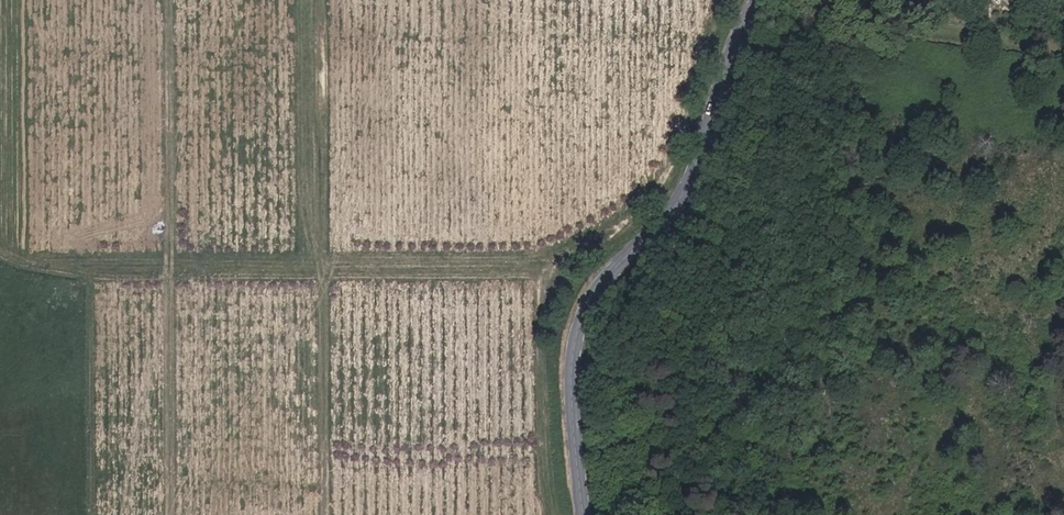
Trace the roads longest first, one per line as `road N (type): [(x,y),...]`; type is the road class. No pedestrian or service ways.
road 1 (secondary): [(759,0),(693,178),(672,213),(612,273),(578,334),(571,386),(585,514)]

